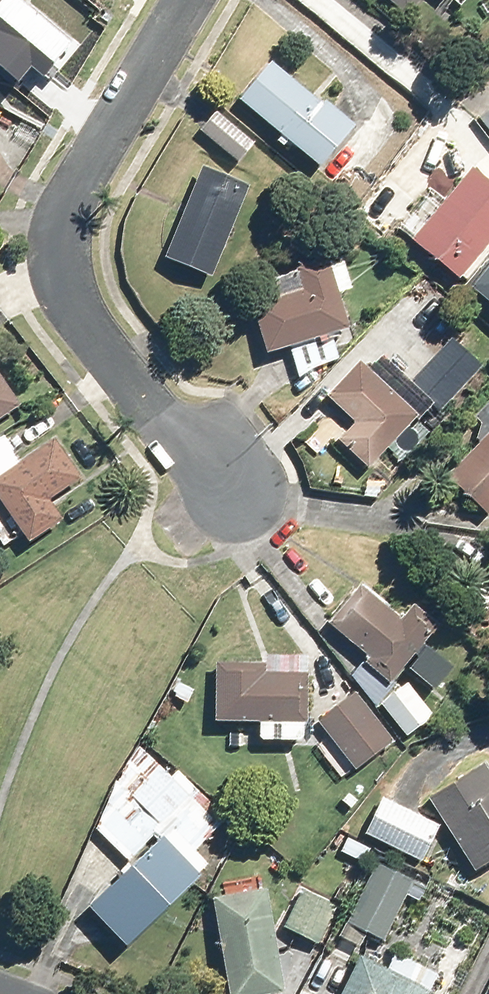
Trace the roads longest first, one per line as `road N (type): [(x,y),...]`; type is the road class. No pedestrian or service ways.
road 1 (residential): [(241,490),(193,455),(66,289),(56,258),(66,215),(98,147),(189,0)]

